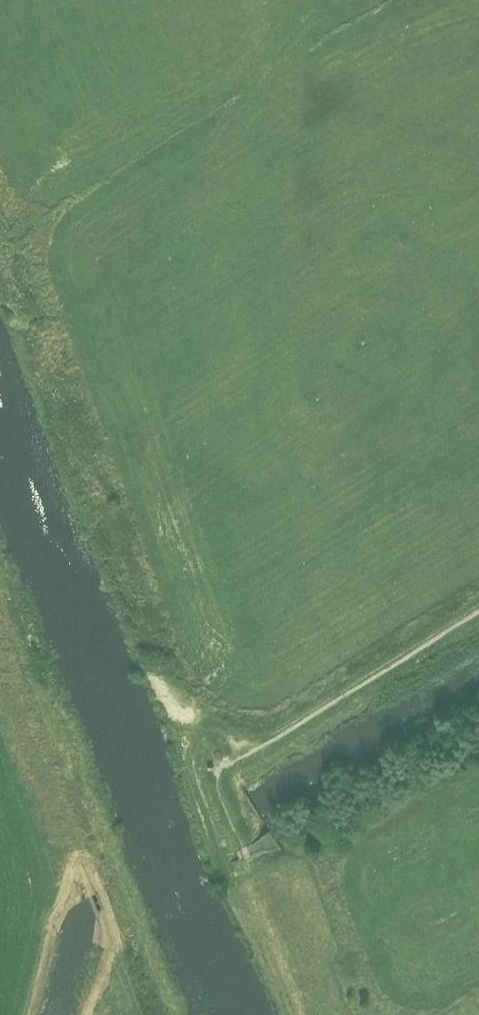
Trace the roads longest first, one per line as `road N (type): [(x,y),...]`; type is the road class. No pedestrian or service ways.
road 1 (track): [(299,1014),(246,855)]

